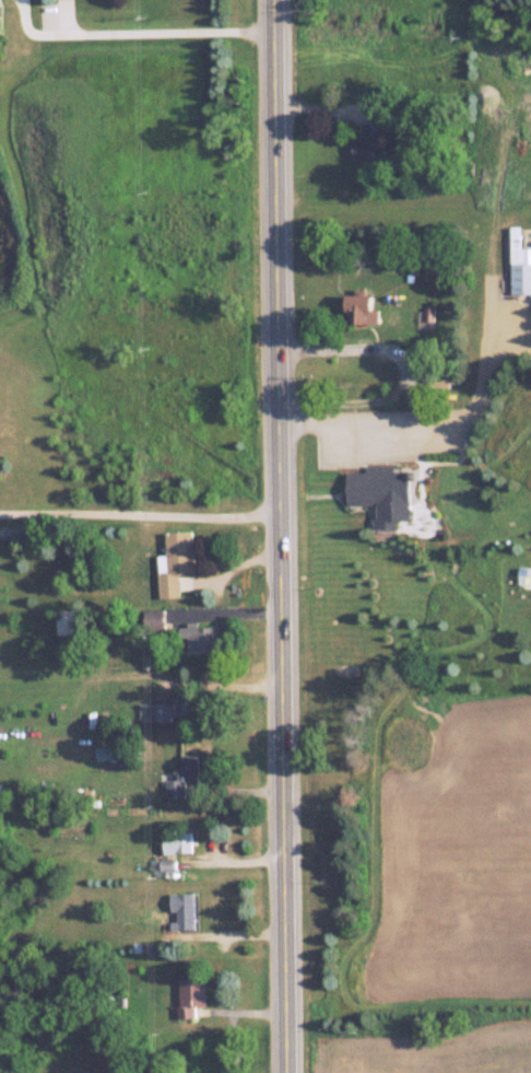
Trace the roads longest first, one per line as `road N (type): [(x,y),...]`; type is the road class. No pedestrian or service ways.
road 1 (secondary): [(284,1072),(269,0)]

